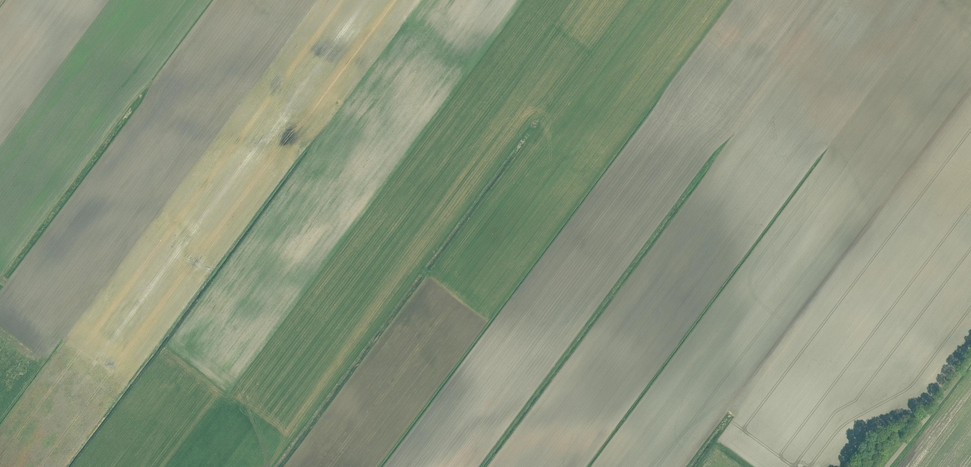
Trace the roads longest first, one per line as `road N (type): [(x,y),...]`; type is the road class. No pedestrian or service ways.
road 1 (unclassified): [(886,466),(970,359)]

